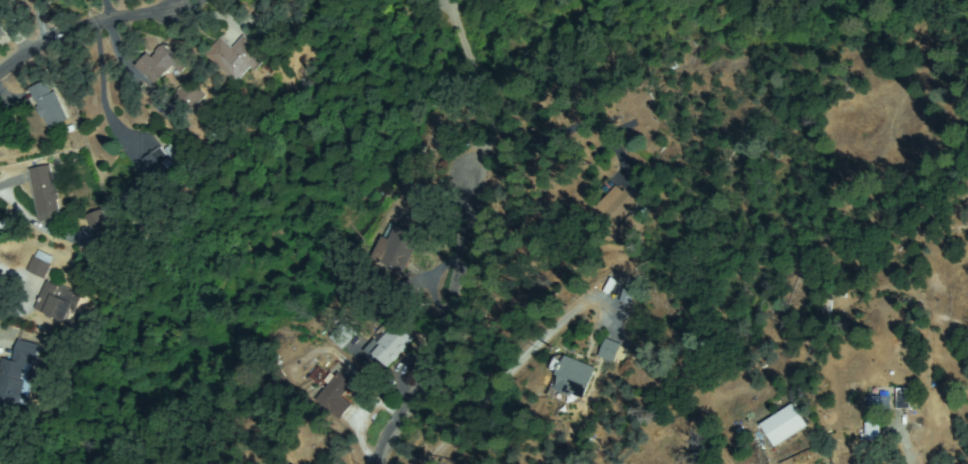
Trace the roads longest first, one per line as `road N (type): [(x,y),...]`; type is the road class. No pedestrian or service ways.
road 1 (residential): [(61,463),(90,391),(135,168),(173,86),(245,0)]
road 2 (residential): [(0,79),(45,47),(86,31),(182,14)]

